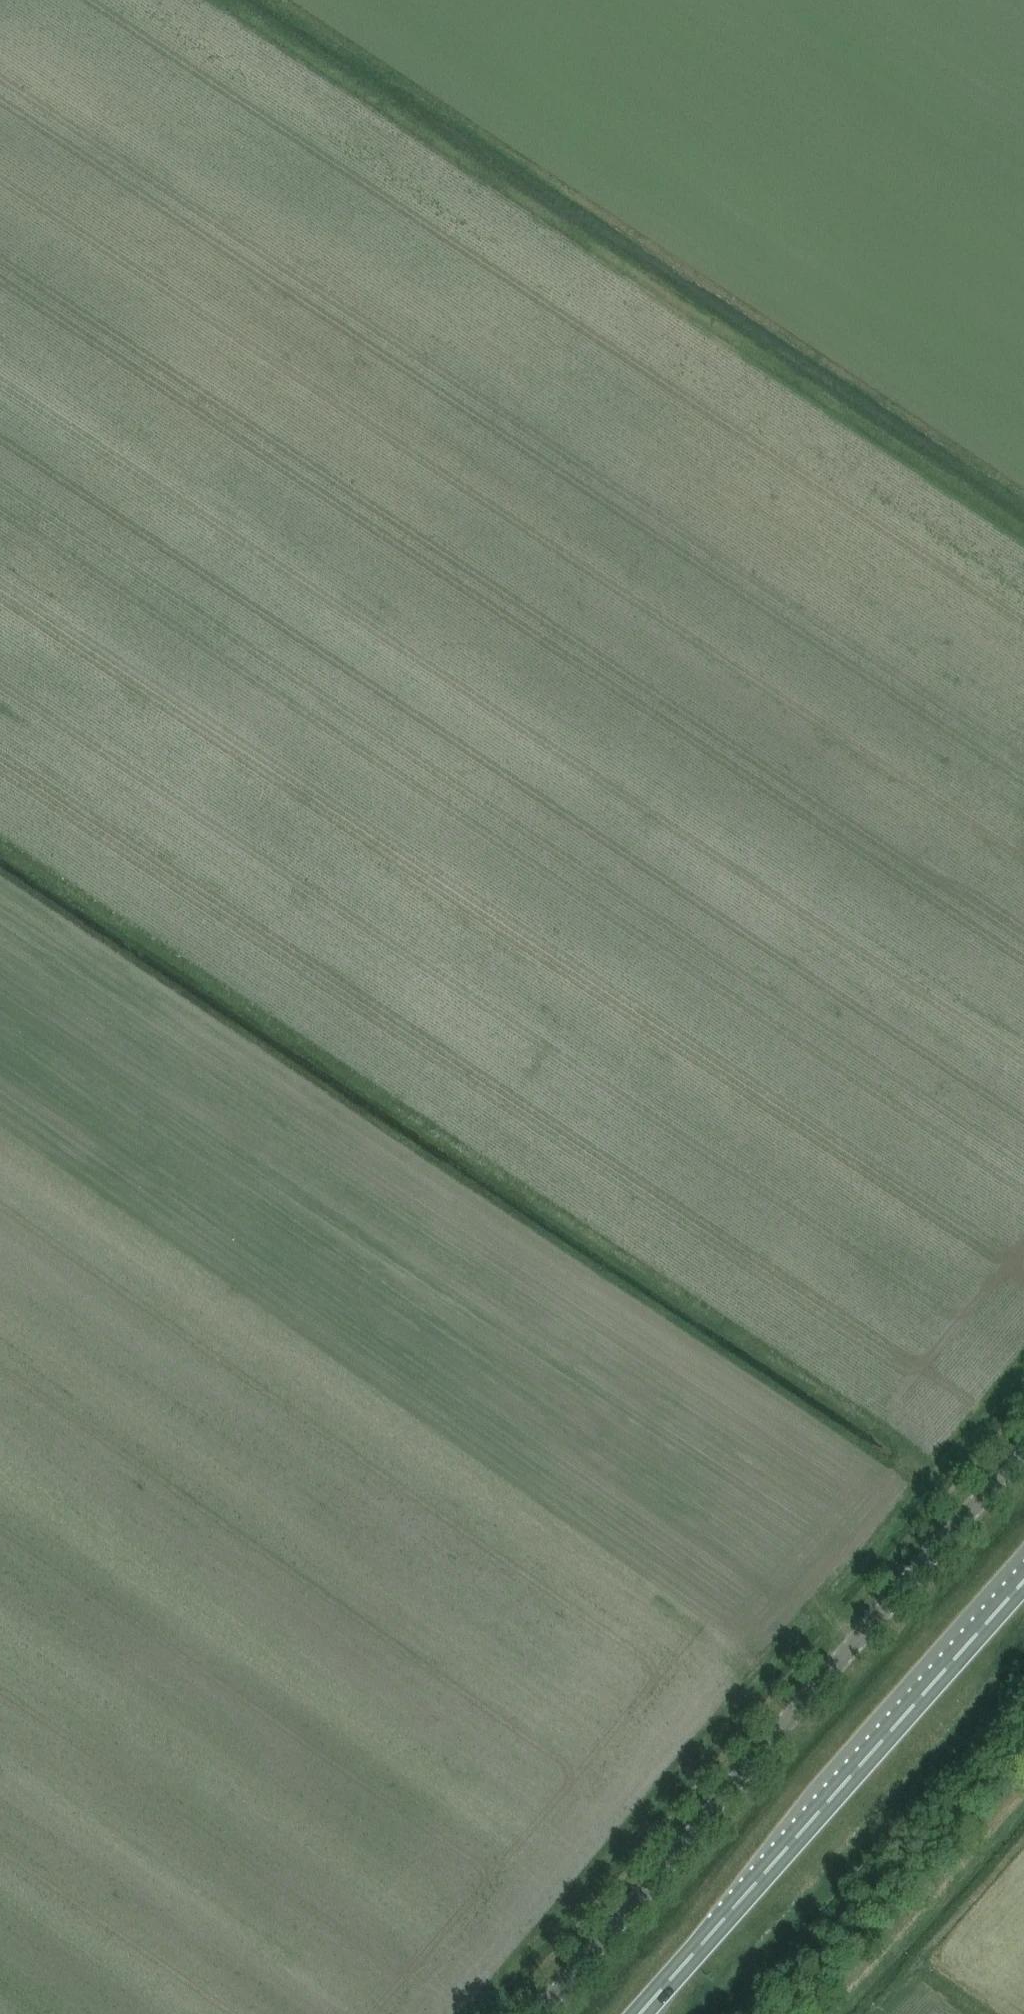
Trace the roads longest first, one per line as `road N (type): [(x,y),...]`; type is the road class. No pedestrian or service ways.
road 1 (unclassified): [(536,2013),(1023,1452)]
road 2 (trunk): [(638,2013),(1023,1579)]

